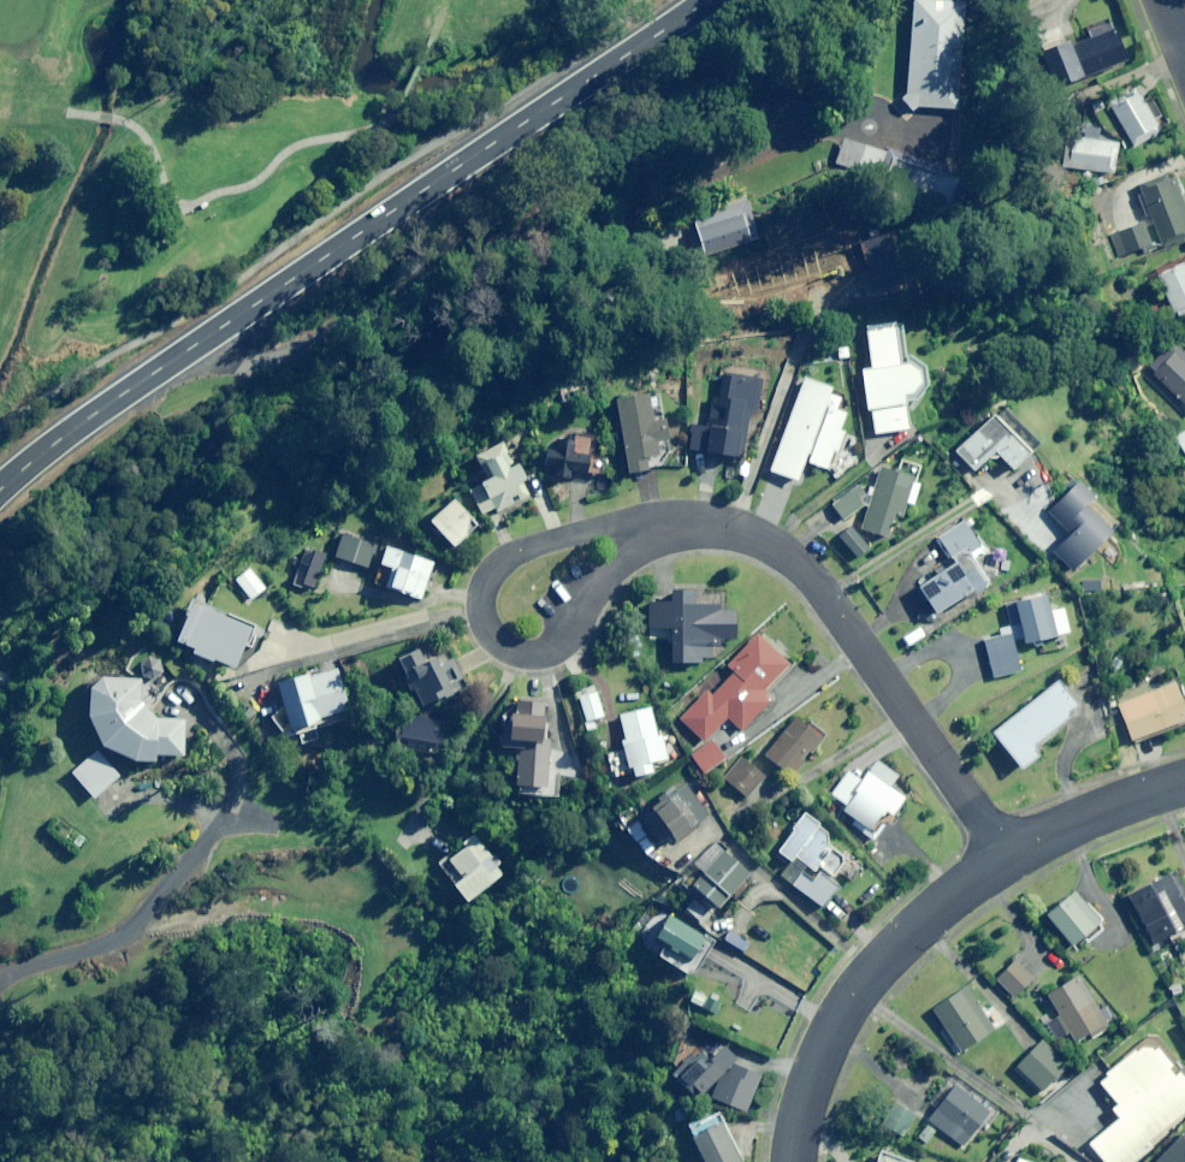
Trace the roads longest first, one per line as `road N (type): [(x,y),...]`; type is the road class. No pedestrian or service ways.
road 1 (primary): [(0,487),(709,0)]
road 2 (residential): [(1011,857),(789,554),(748,533),(661,527)]
road 3 (residential): [(661,527),(608,570),(548,653),(520,656),(496,644),(477,613),(493,568),(518,550),(614,528)]
road 4 (residential): [(793,1161),(827,1039),(864,986),(1011,857)]
road 5 (residential): [(1011,857),(1080,820),(1184,781)]

